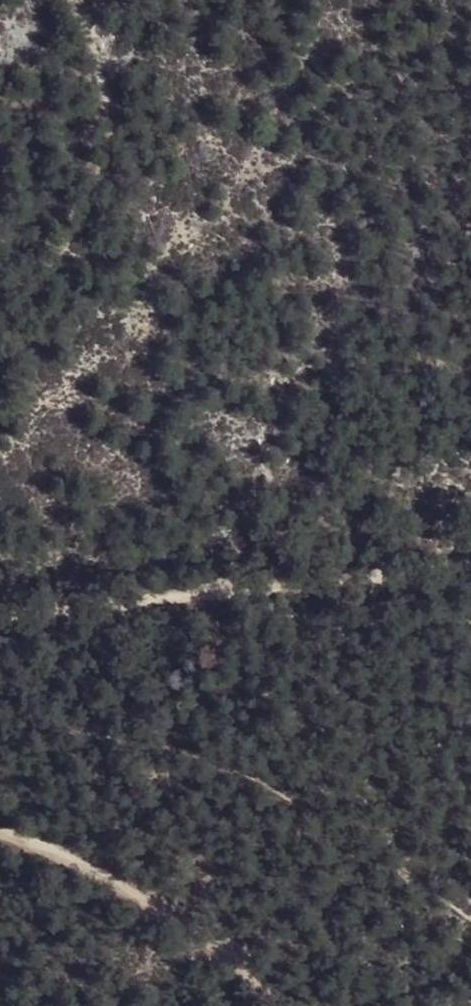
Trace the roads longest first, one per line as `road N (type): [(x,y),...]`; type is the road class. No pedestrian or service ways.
road 1 (track): [(0,614),(362,572),(470,572)]
road 2 (track): [(268,1005),(238,960),(162,906),(40,840),(0,829)]

